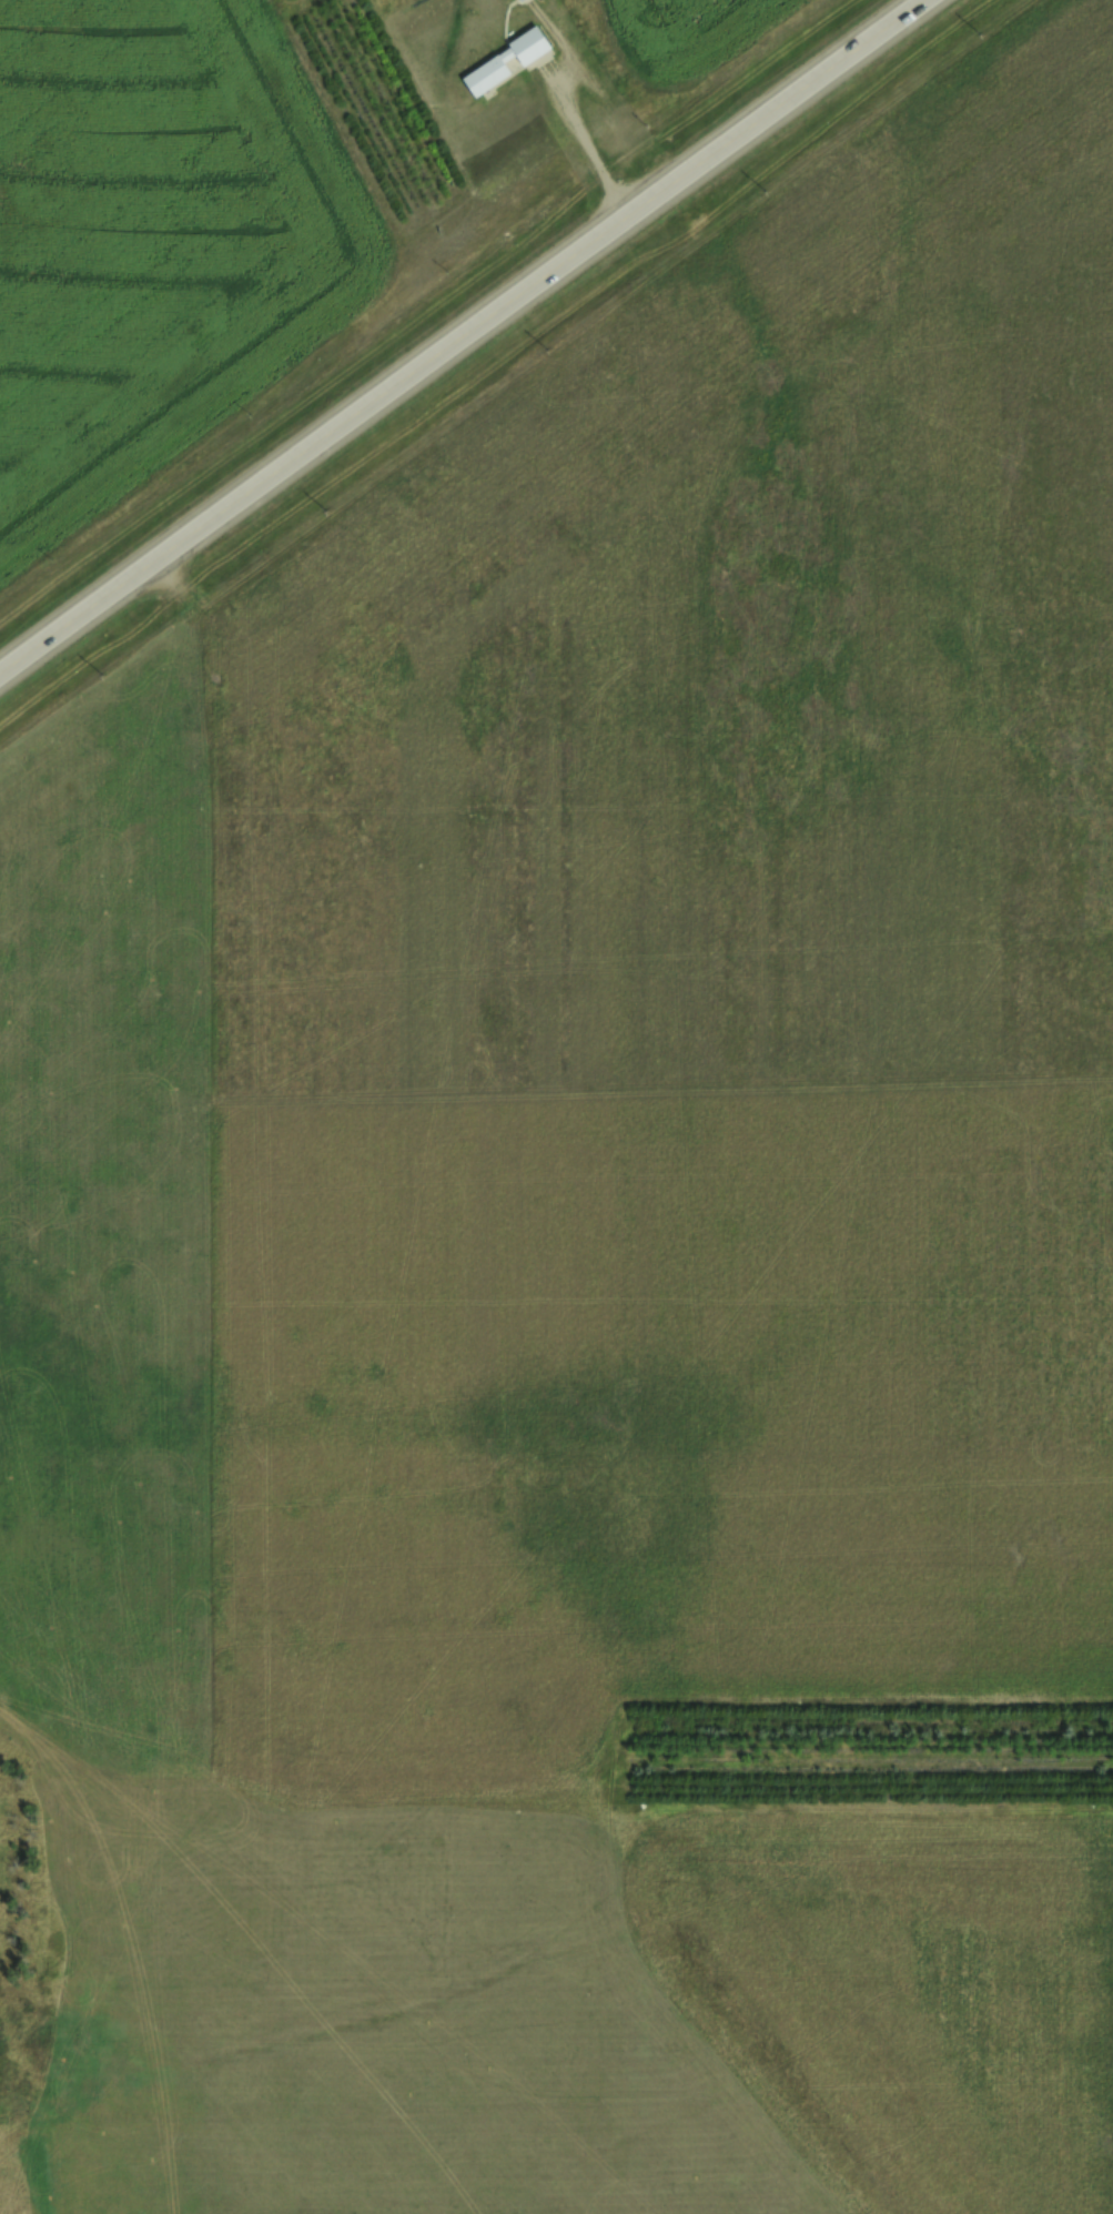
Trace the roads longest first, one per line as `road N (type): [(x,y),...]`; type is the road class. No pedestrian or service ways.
road 1 (primary): [(928,0),(0,676)]

